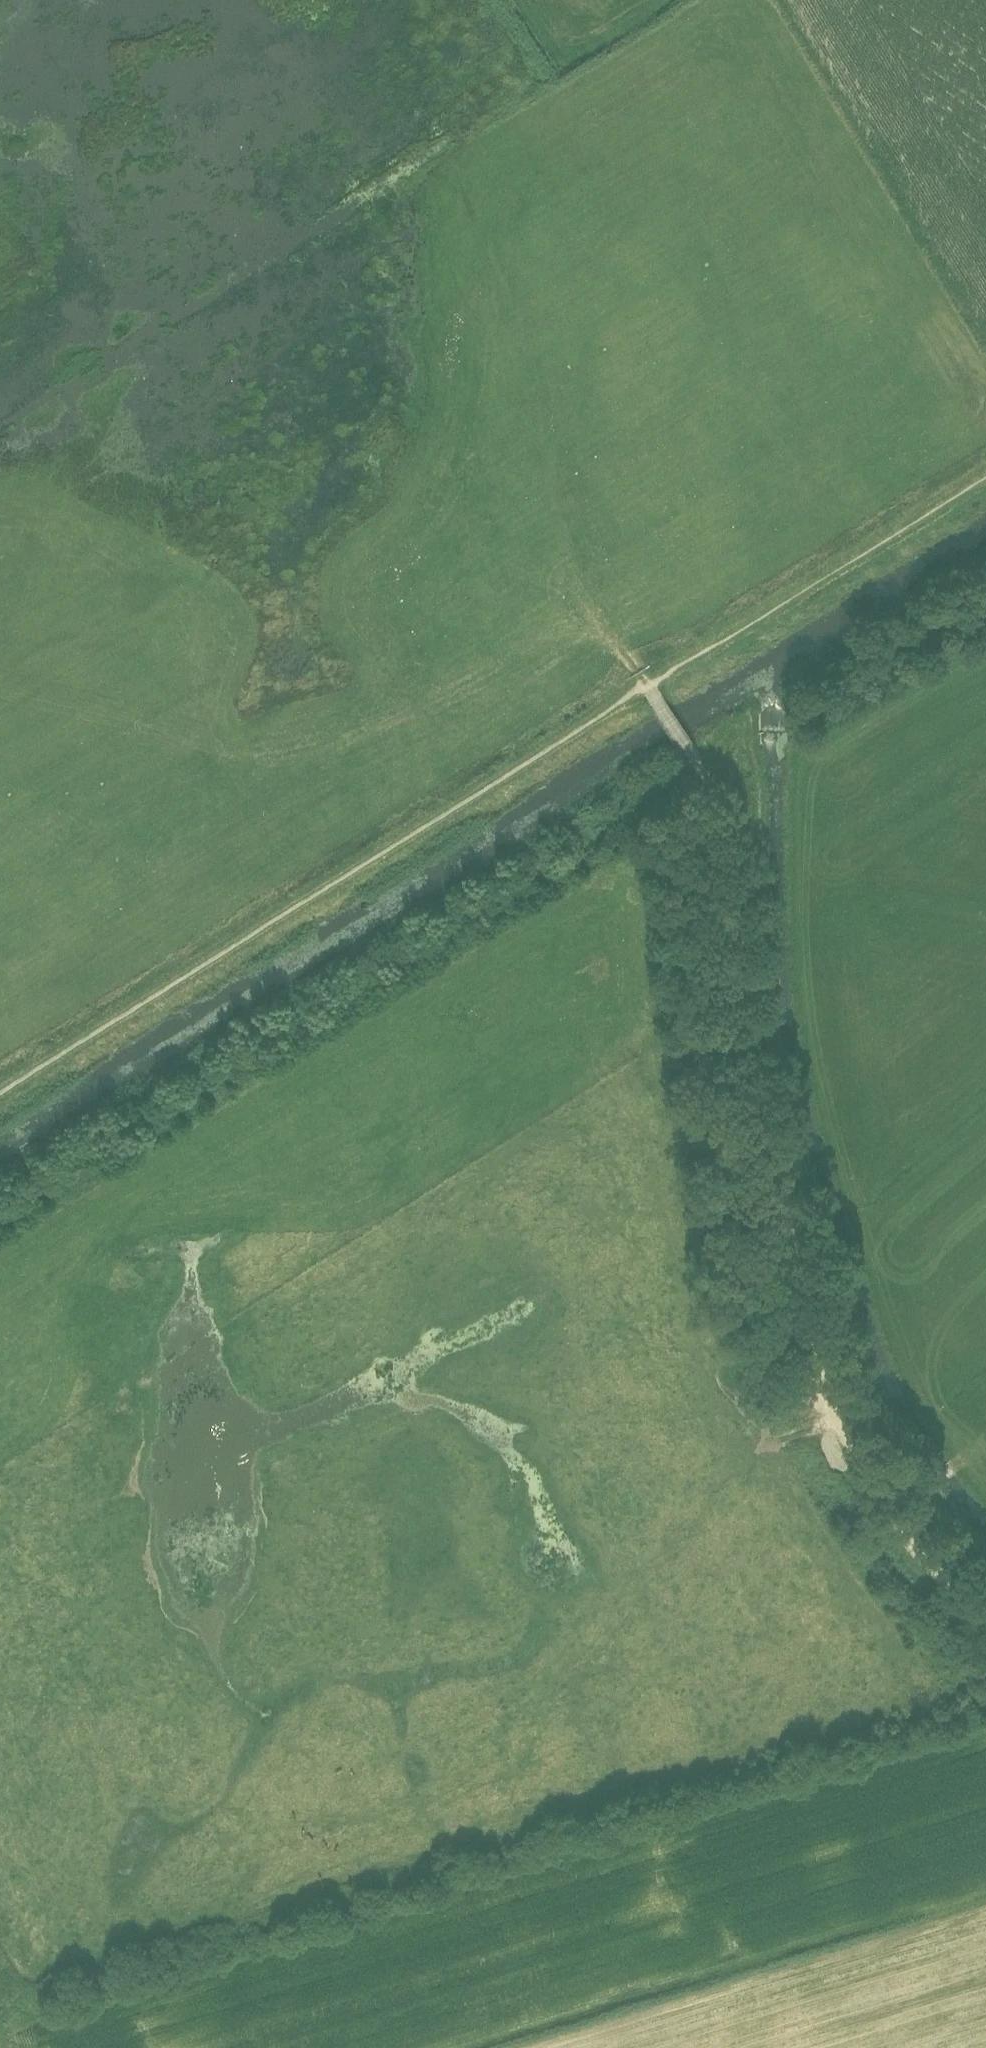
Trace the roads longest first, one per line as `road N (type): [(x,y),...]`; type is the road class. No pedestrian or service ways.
road 1 (track): [(644,685),(725,812),(758,1098),(795,1274),(849,1434),(894,1514)]
road 2 (track): [(894,1514),(985,1620)]

